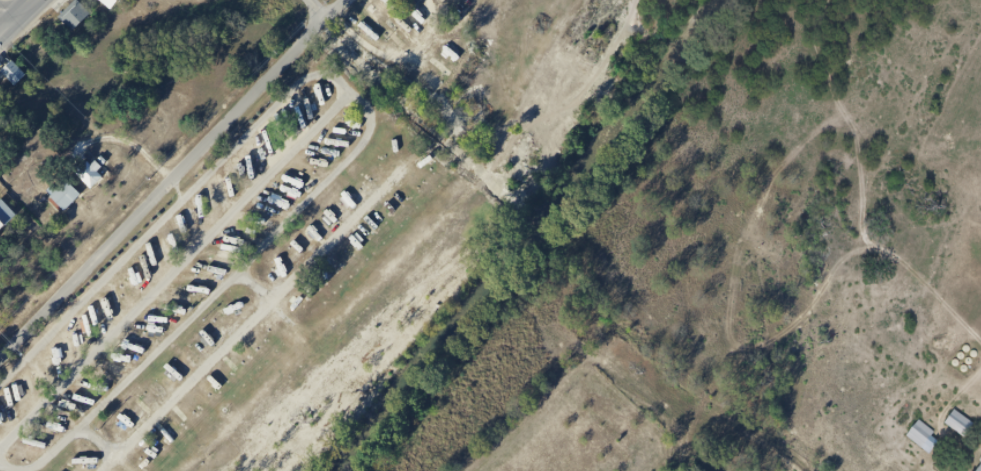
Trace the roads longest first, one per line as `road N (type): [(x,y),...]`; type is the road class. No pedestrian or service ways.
road 1 (residential): [(0,358),(345,0)]
road 2 (residential): [(472,148),(320,0)]

